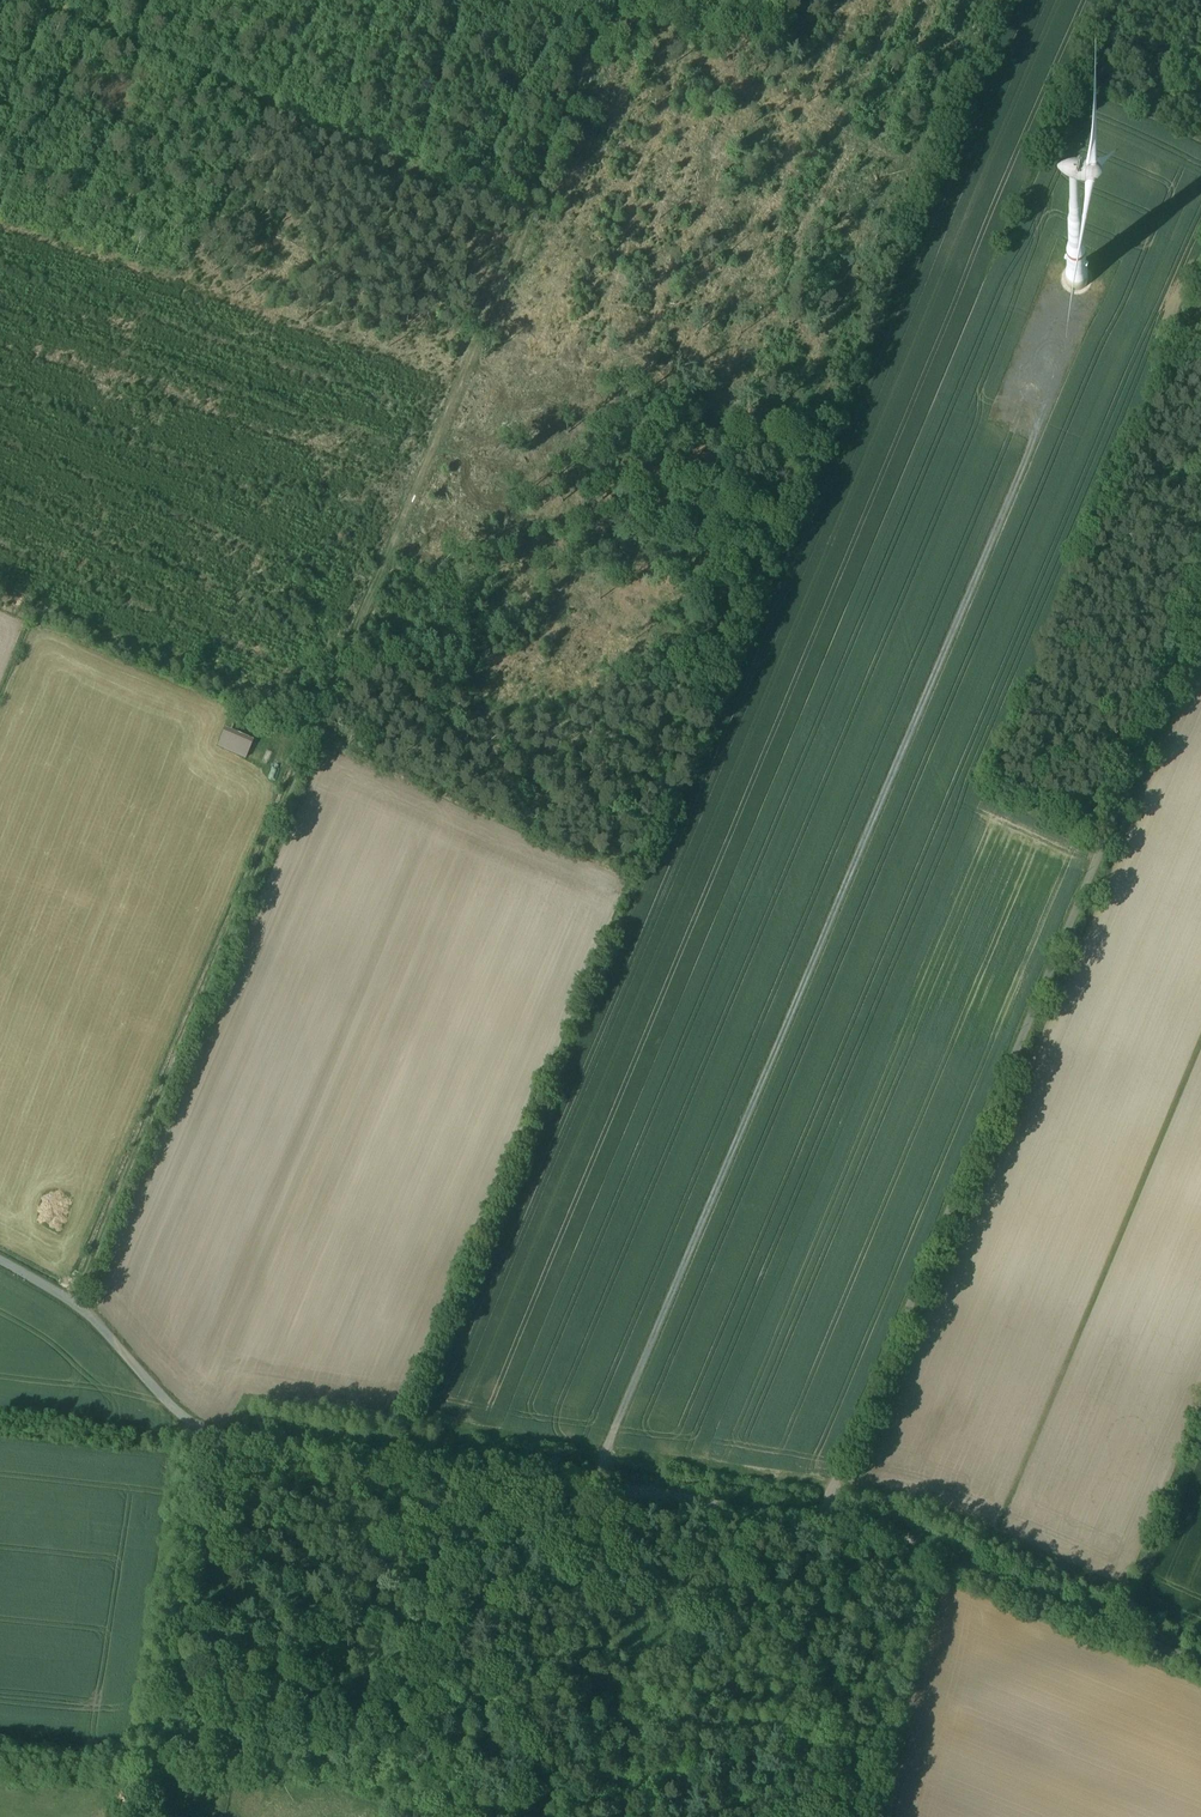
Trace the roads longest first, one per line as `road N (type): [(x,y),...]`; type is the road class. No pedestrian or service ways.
road 1 (track): [(74,1298),(622,0)]
road 2 (unclassified): [(932,1553),(821,1516),(1200,604)]
road 3 (track): [(821,1516),(181,1415),(125,1362),(74,1298)]
road 4 (track): [(533,210),(39,0)]
road 5 (unclassified): [(1200,1660),(932,1553)]
road 6 (unclassified): [(932,1553),(872,1816)]

